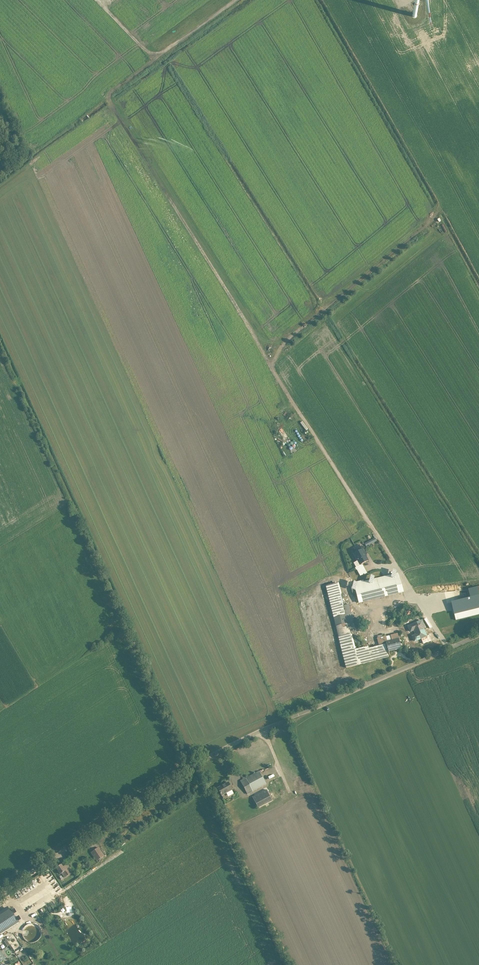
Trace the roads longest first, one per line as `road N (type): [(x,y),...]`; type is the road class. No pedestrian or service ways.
road 1 (tertiary): [(0,893),(191,766),(283,721)]
road 2 (unclassified): [(283,721),(478,634)]

